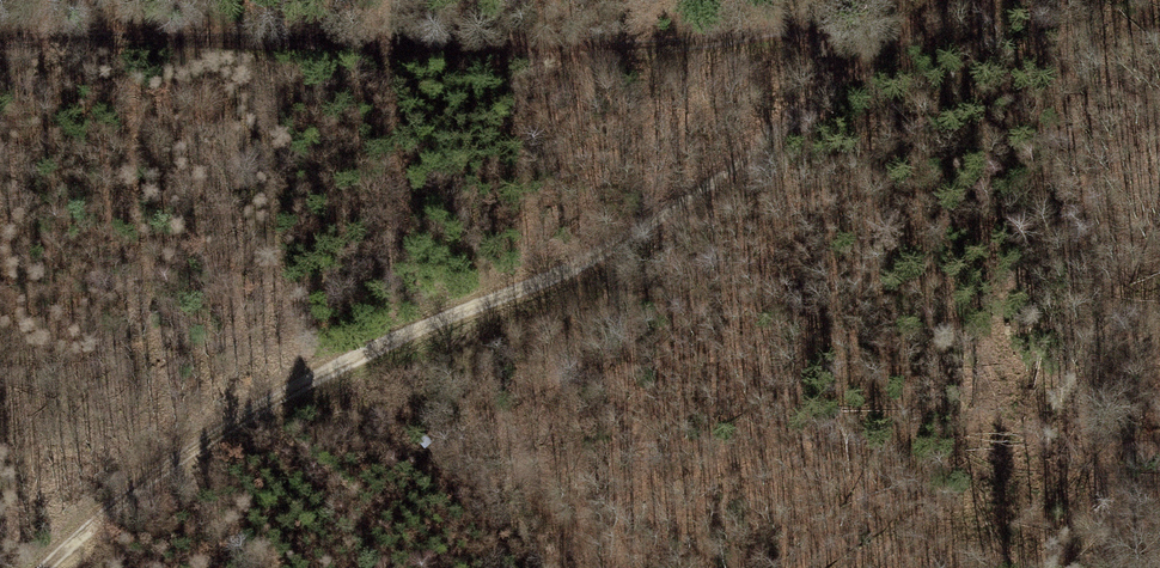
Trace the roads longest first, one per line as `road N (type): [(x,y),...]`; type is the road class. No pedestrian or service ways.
road 1 (track): [(47,567),(186,463),(338,369),(595,259),(839,74),(953,0)]
road 2 (track): [(0,44),(556,55),(804,32),(928,0)]

